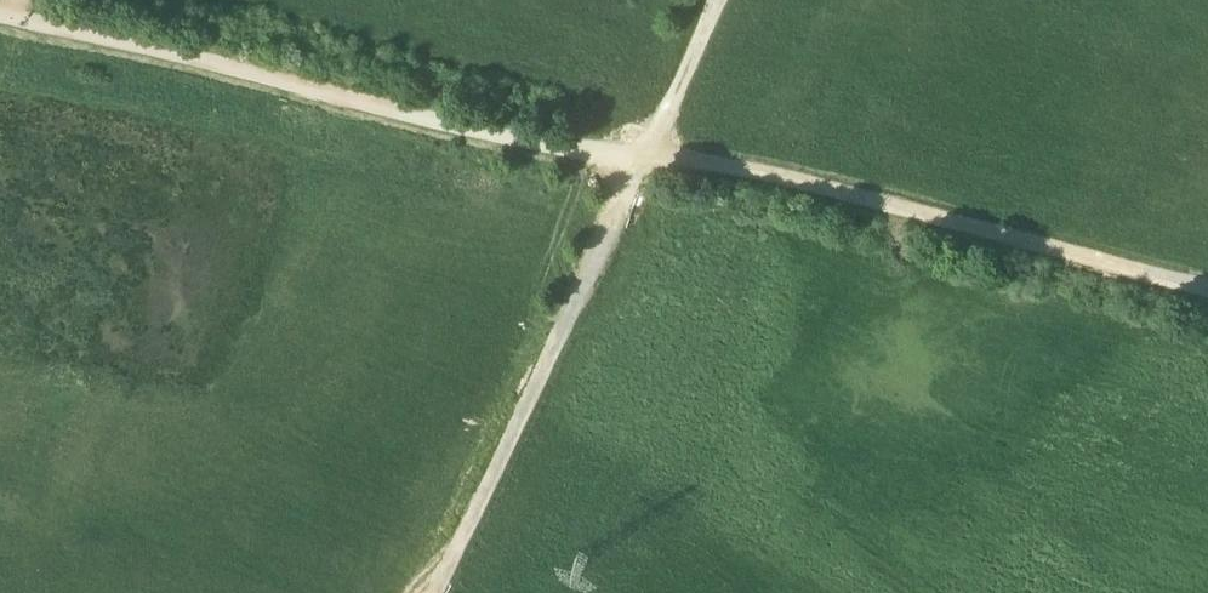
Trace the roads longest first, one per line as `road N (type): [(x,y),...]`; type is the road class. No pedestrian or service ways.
road 1 (track): [(0,13),(532,142),(644,156)]
road 2 (track): [(1207,286),(961,218),(644,156)]
road 3 (track): [(644,156),(435,592)]
road 4 (track): [(719,0),(644,156)]

